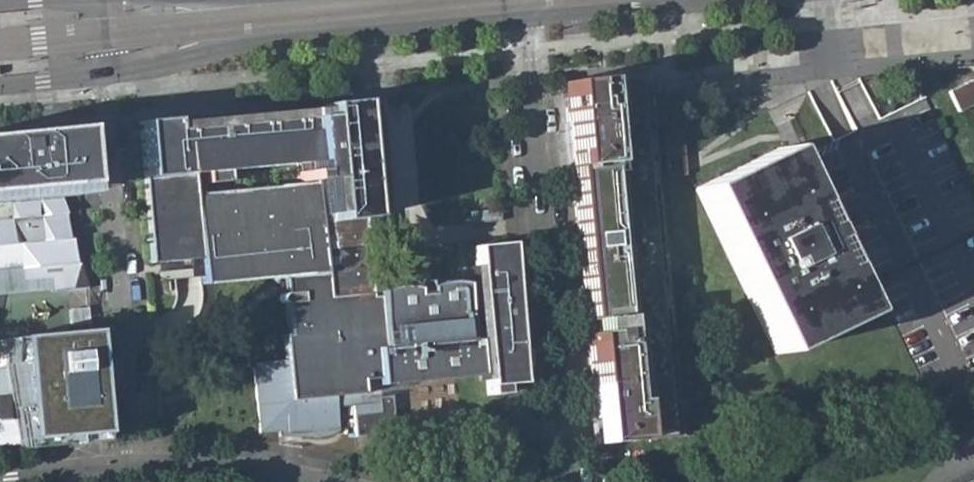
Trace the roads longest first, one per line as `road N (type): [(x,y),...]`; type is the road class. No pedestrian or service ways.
road 1 (primary): [(0,85),(162,65),(232,46),(527,17)]
road 2 (residential): [(527,17),(568,481)]
road 3 (residential): [(276,481),(216,473),(17,481)]
road 4 (primary): [(527,17),(710,0)]

